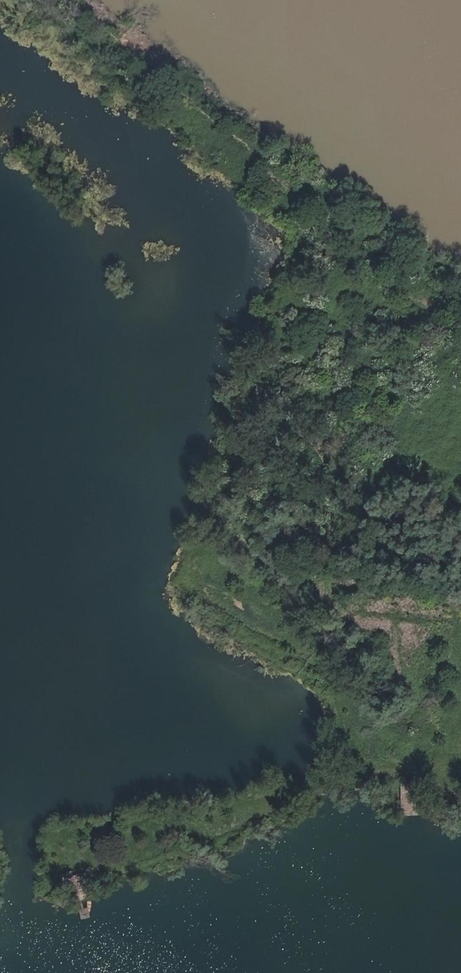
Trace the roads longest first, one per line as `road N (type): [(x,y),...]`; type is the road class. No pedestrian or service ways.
road 1 (track): [(460,770),(392,767),(81,858)]

